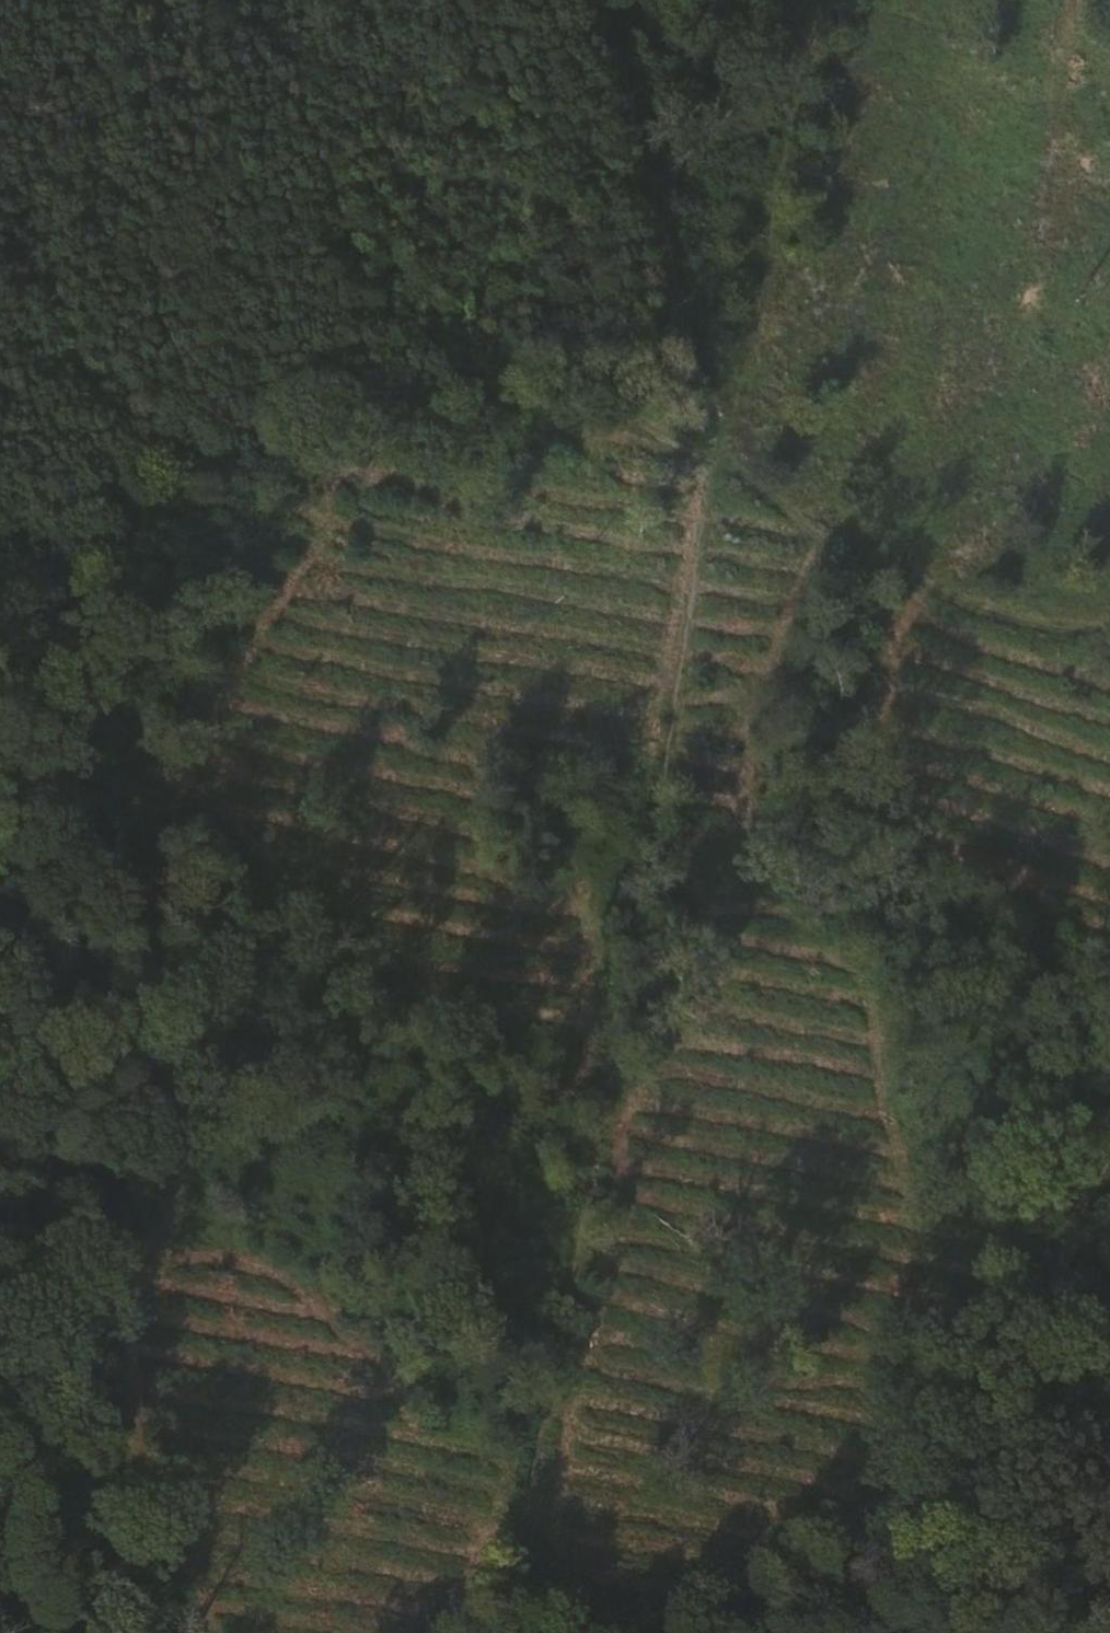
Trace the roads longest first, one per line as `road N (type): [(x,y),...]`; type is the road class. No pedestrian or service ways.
road 1 (track): [(714,472),(503,1632)]
road 2 (track): [(548,1632),(898,1462),(986,1438),(1109,1200)]

